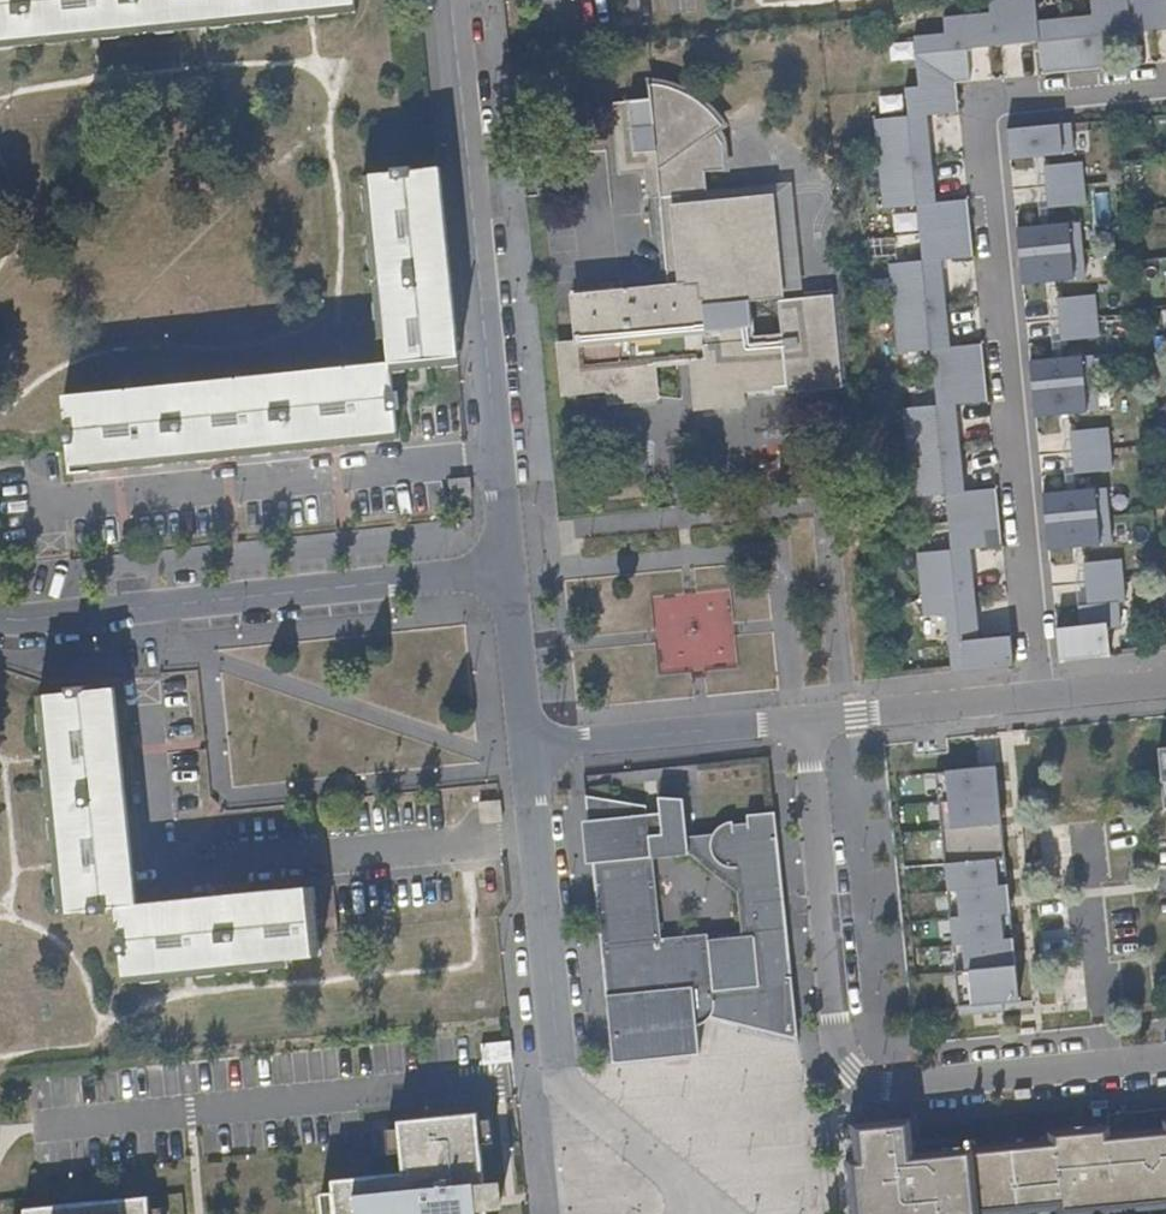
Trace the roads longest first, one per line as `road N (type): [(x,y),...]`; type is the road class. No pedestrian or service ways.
road 1 (residential): [(1036,701),(984,106),(1165,84)]
road 2 (residential): [(810,722),(835,1052),(853,1074),(880,1089),(1165,1061)]
road 3 (residential): [(508,574),(449,0)]
road 4 (residential): [(699,1213),(696,1195),(567,1094),(558,1073),(527,752)]
road 5 (residential): [(0,617),(55,622),(508,574)]
road 6 (residential): [(527,752),(810,722)]
road 7 (residential): [(810,722),(1036,701)]
road 8 (residential): [(527,752),(508,574)]
road 9 (residential): [(1036,701),(1165,689)]

